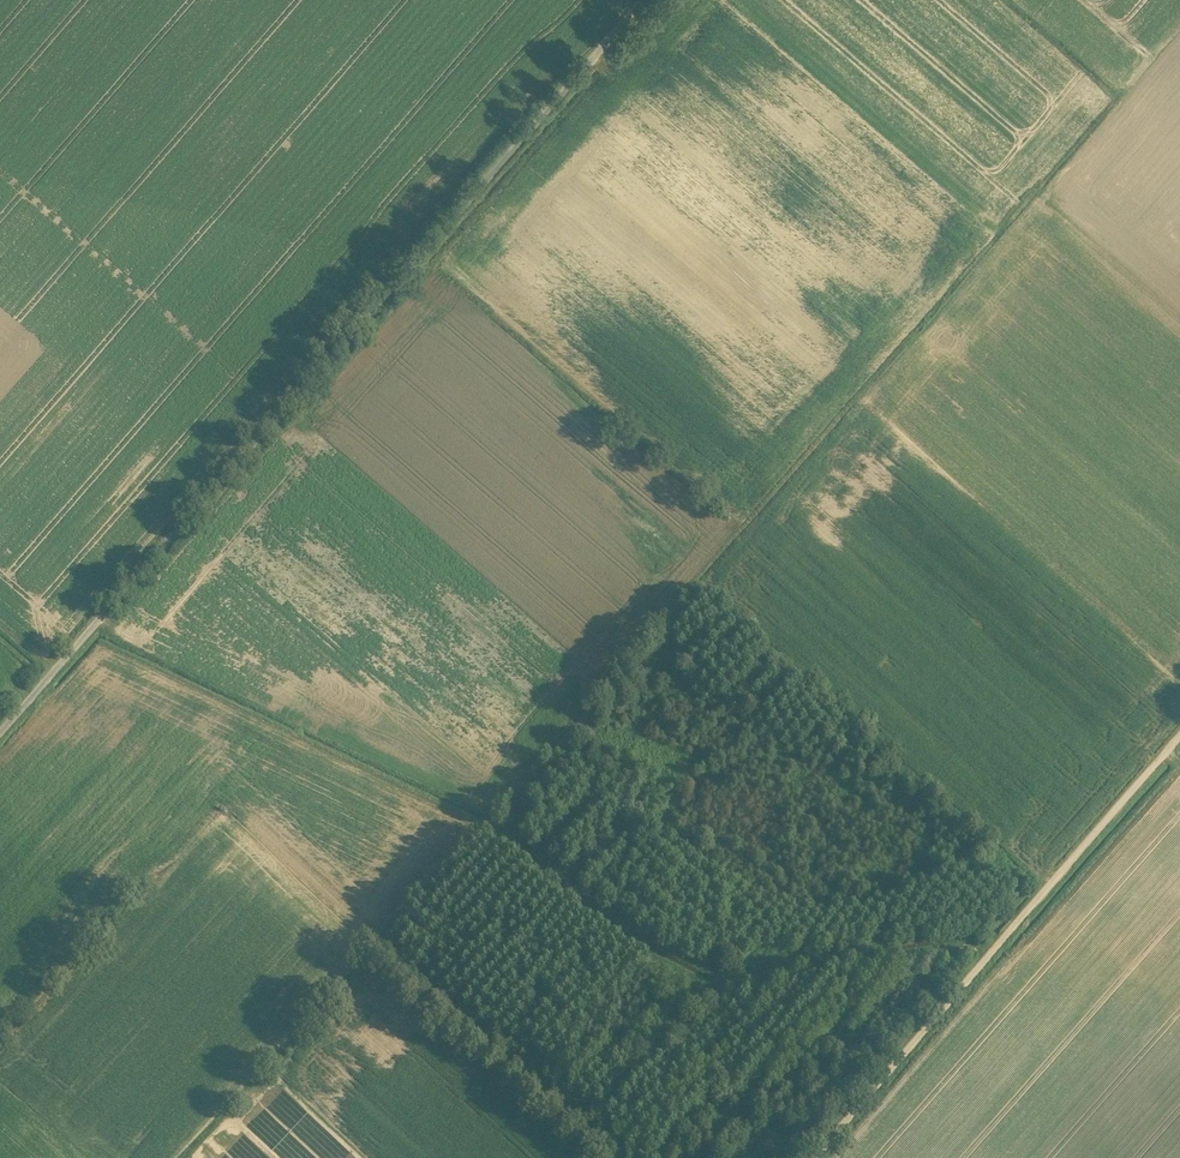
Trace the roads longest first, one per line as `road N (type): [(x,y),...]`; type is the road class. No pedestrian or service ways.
road 1 (unclassified): [(0,733),(643,0)]
road 2 (residential): [(1179,737),(814,1157)]

